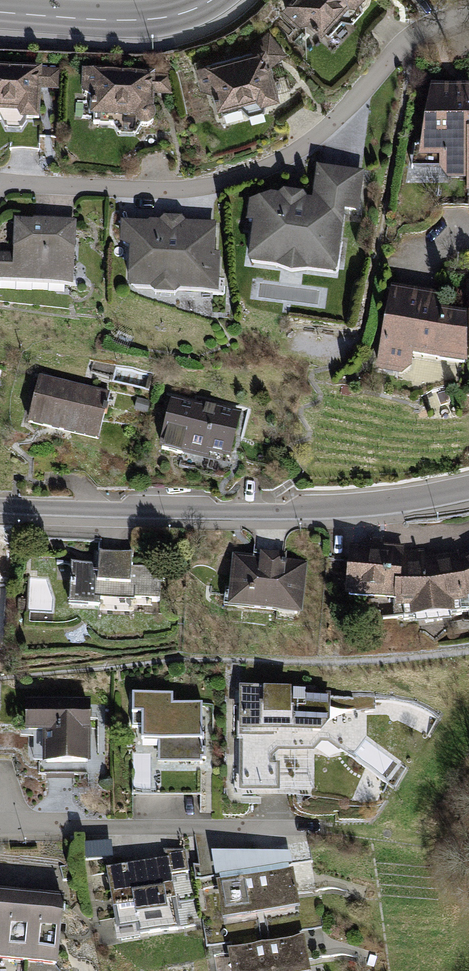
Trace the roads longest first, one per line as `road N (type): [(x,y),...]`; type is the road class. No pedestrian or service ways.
road 1 (residential): [(468,8),(416,32),(341,119),(269,166),(190,192),(0,185)]
road 2 (residential): [(468,488),(361,507),(0,503)]
road 3 (residential): [(0,826),(315,829)]
road 4 (secondary): [(211,0),(129,21),(0,12)]

